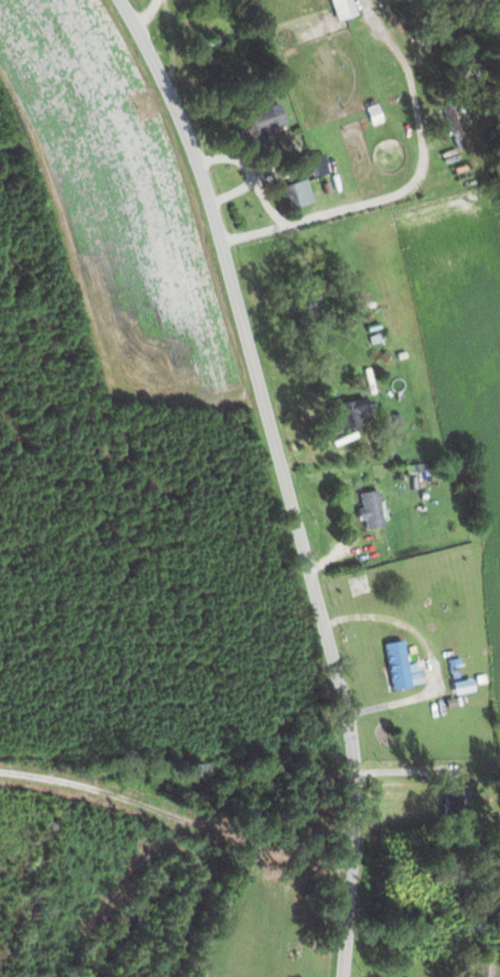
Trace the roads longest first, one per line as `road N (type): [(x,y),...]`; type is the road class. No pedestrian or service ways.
road 1 (residential): [(346,709),(219,240),(141,47),(111,0)]
road 2 (residential): [(343,976),(353,816)]

